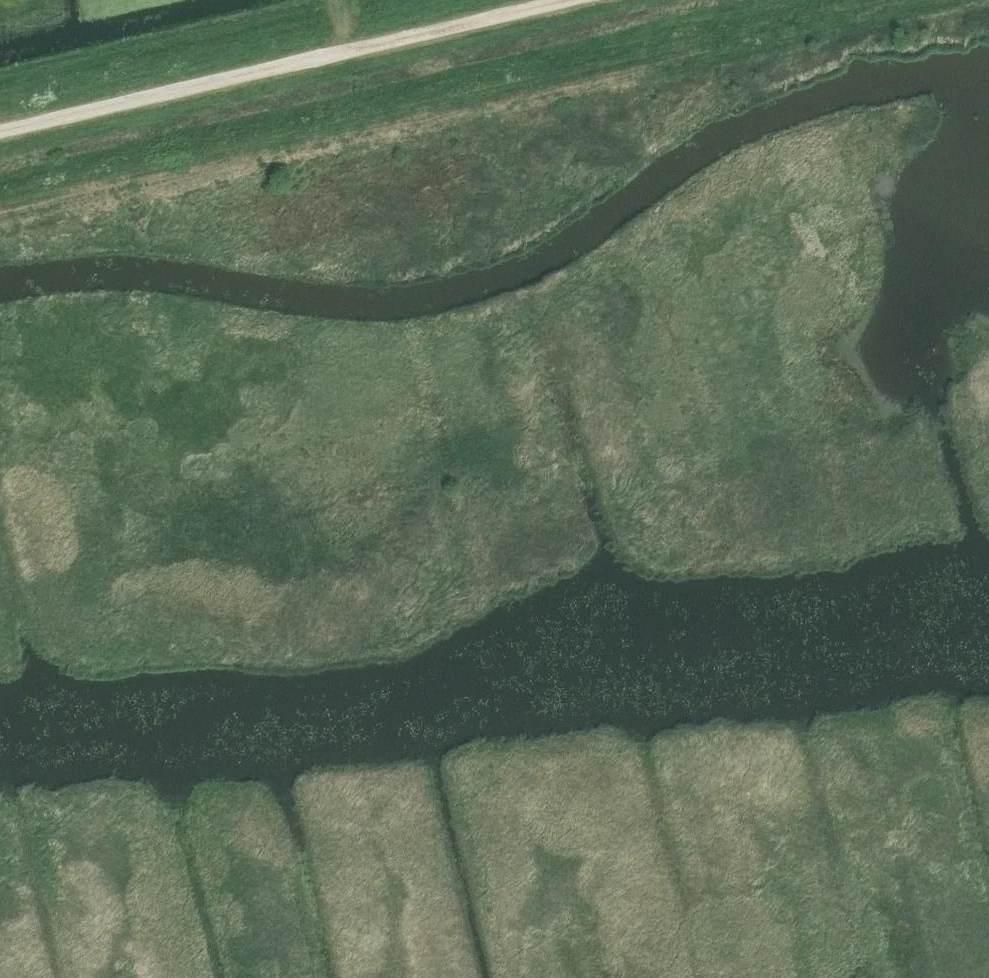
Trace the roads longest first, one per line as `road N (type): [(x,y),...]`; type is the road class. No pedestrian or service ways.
road 1 (track): [(572,0),(0,132)]

